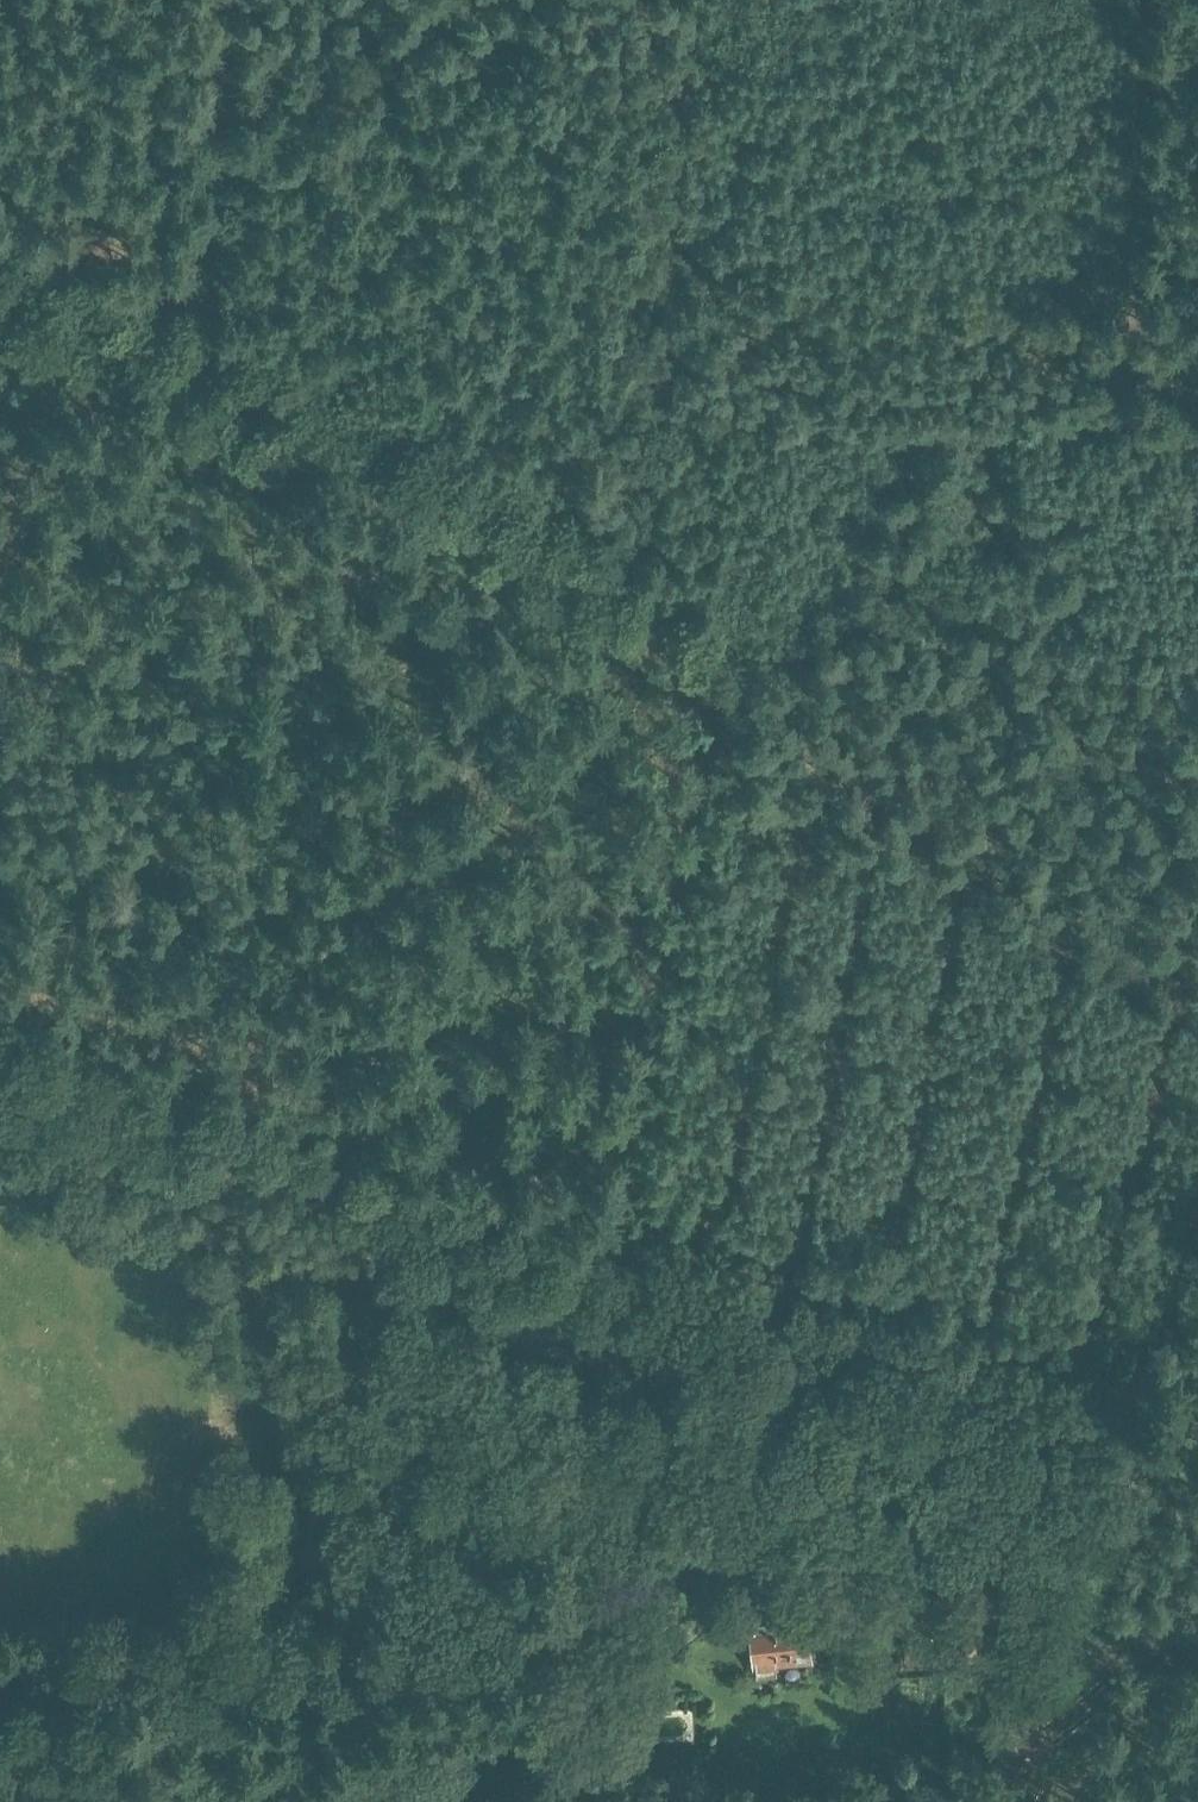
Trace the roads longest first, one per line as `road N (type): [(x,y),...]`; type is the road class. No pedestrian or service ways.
road 1 (track): [(1197,875),(0,254)]
road 2 (track): [(1138,1451),(0,1049)]
road 3 (track): [(628,581),(660,417),(1197,431)]
road 4 (track): [(974,1801),(1197,1324)]
road 5 (track): [(1119,429),(1142,0)]
road 6 (track): [(219,0),(191,356)]
road 7 (track): [(1197,1610),(1062,1616)]

